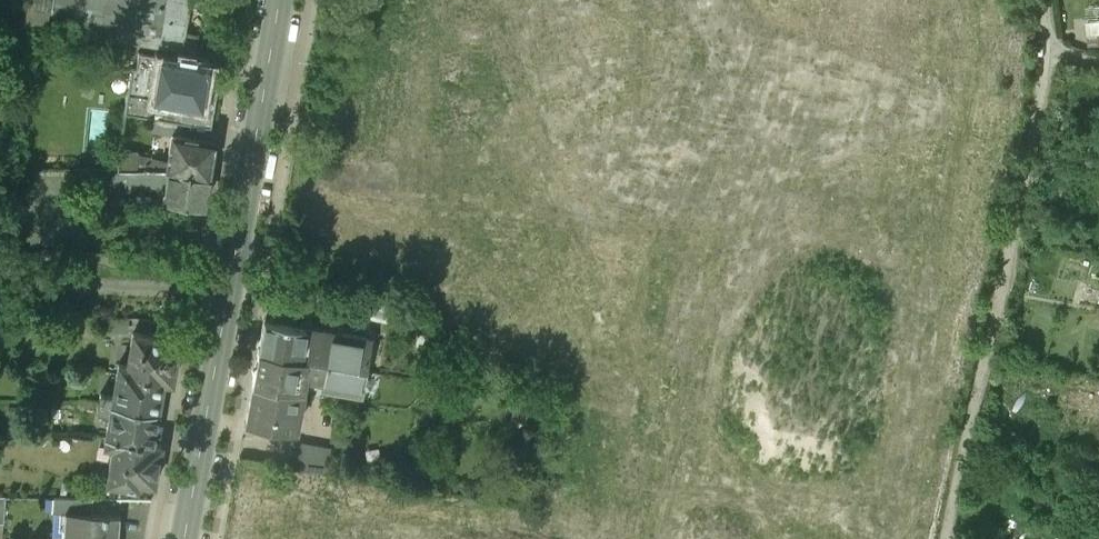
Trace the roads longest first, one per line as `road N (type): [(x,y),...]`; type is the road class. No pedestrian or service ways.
road 1 (tertiary): [(187,538),(282,0)]
road 2 (track): [(1049,43),(949,538)]

